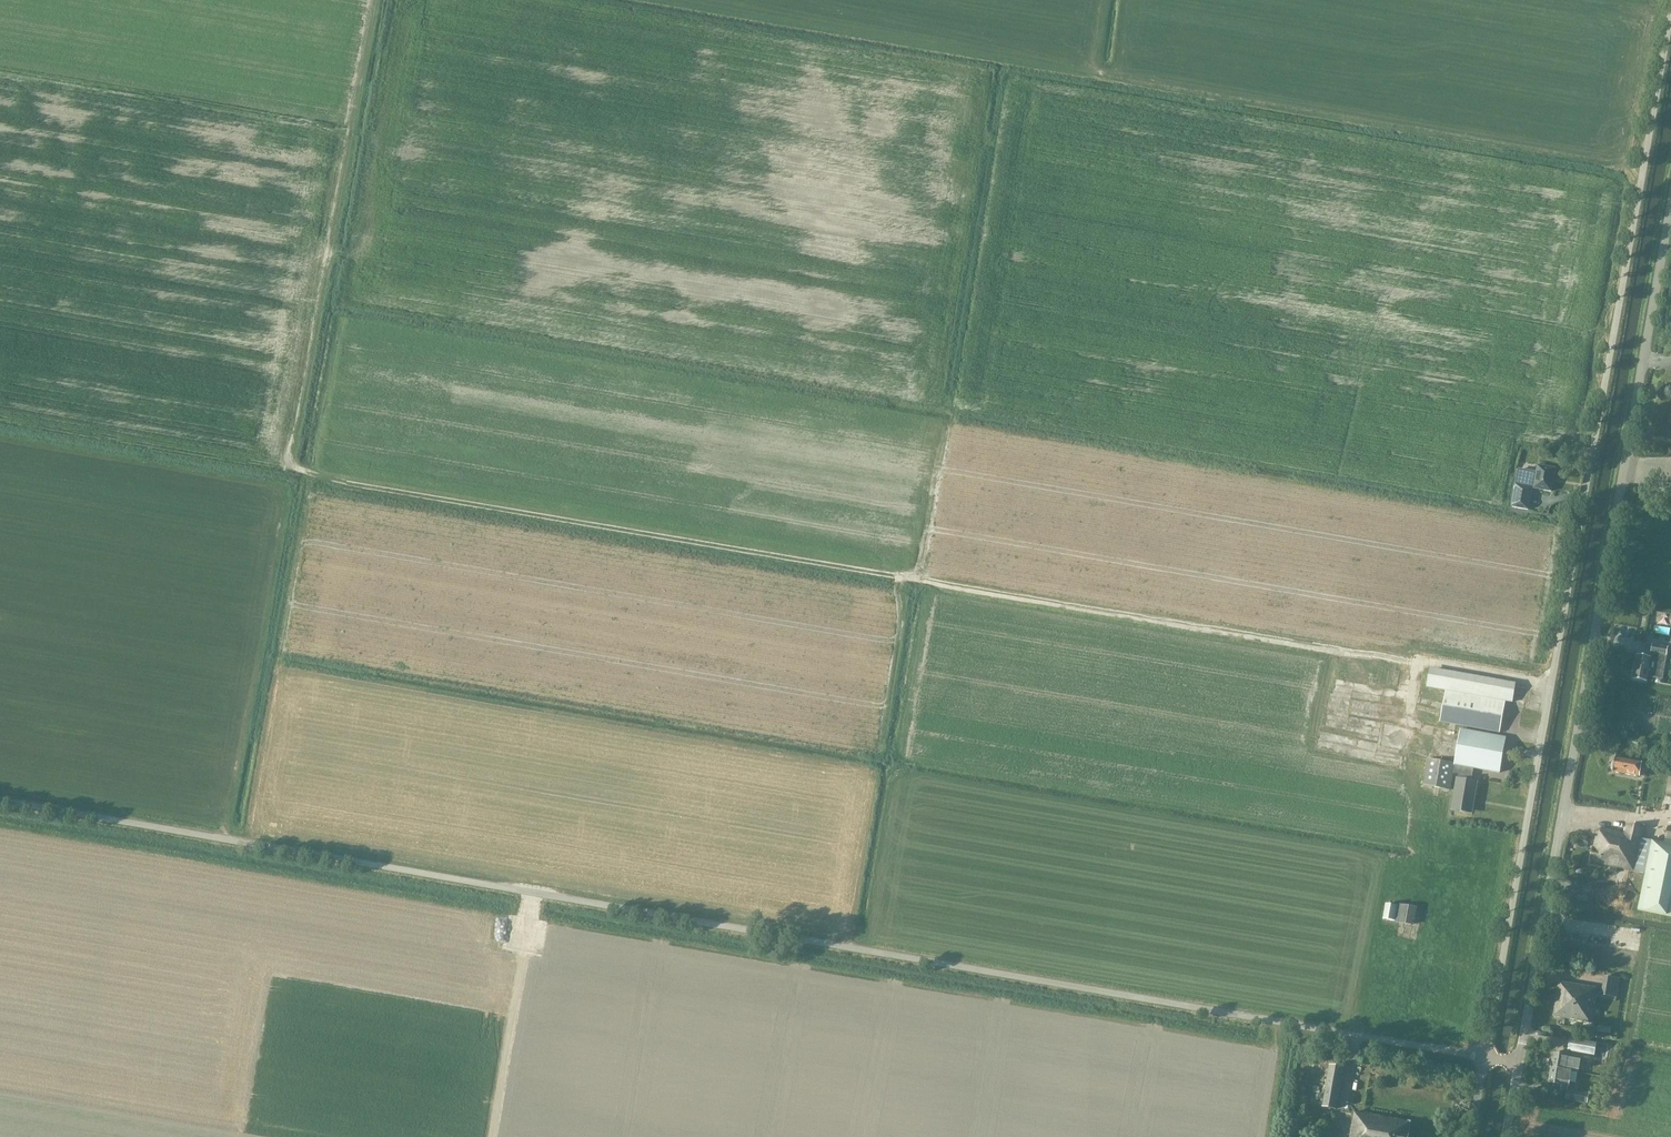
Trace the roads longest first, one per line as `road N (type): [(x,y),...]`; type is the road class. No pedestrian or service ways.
road 1 (unclassified): [(1485,1057),(0,803)]
road 2 (track): [(1549,685),(311,476)]
road 3 (unclassified): [(1670,8),(1485,1057)]
road 4 (unclassified): [(1518,1063),(1670,212)]

